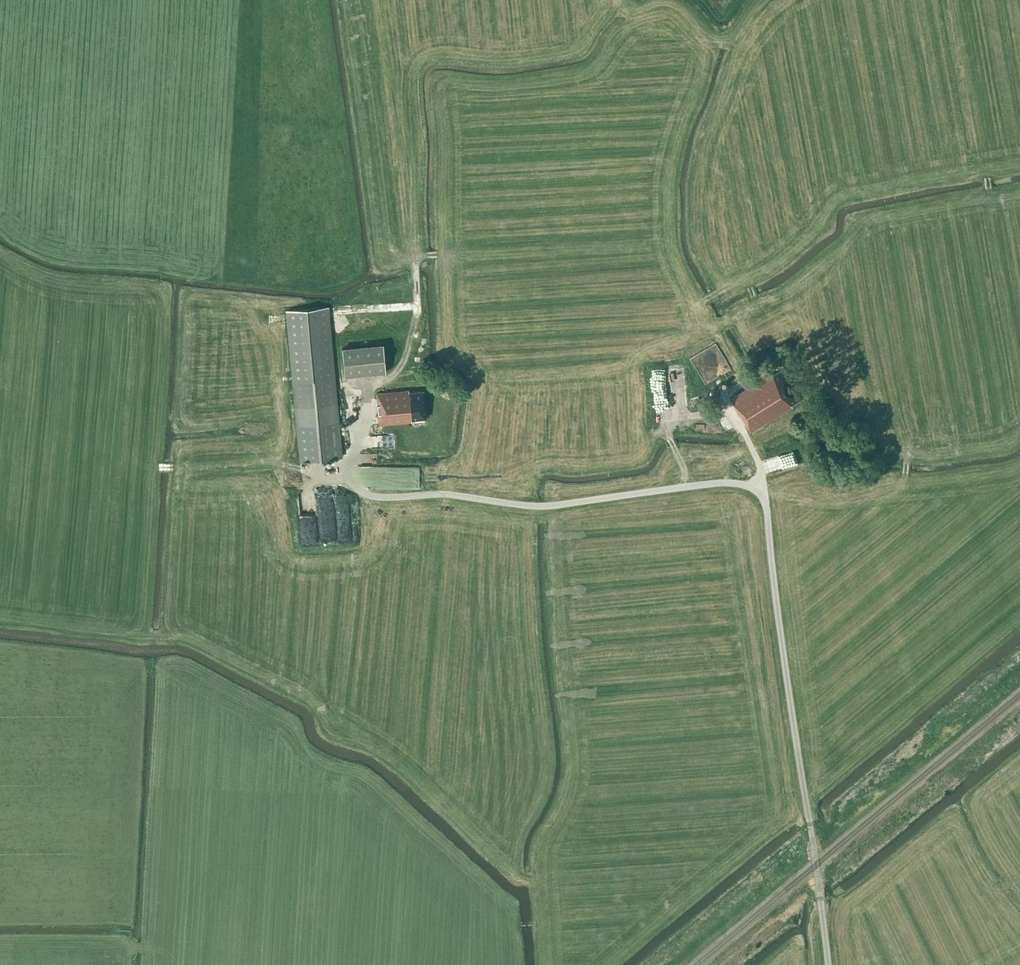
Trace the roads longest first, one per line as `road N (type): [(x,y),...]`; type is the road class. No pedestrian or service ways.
road 1 (unclassified): [(828,964),(767,500),(758,491),(693,489),(536,510),(379,502),(360,495),(346,477)]

